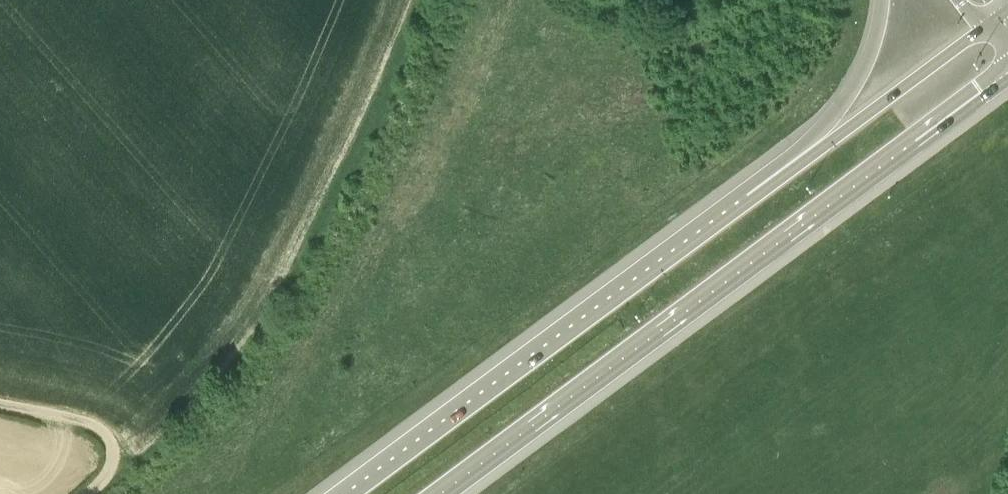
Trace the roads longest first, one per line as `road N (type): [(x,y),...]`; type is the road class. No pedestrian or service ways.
road 1 (trunk): [(452,493),(1007,81)]
road 2 (primary): [(618,299),(355,493)]
road 3 (trunk): [(810,156),(618,299)]
road 4 (trunk): [(982,30),(810,156)]
road 5 (track): [(0,404),(105,434),(112,462),(84,493)]
road 6 (motorway): [(881,0),(869,58),(810,156)]

